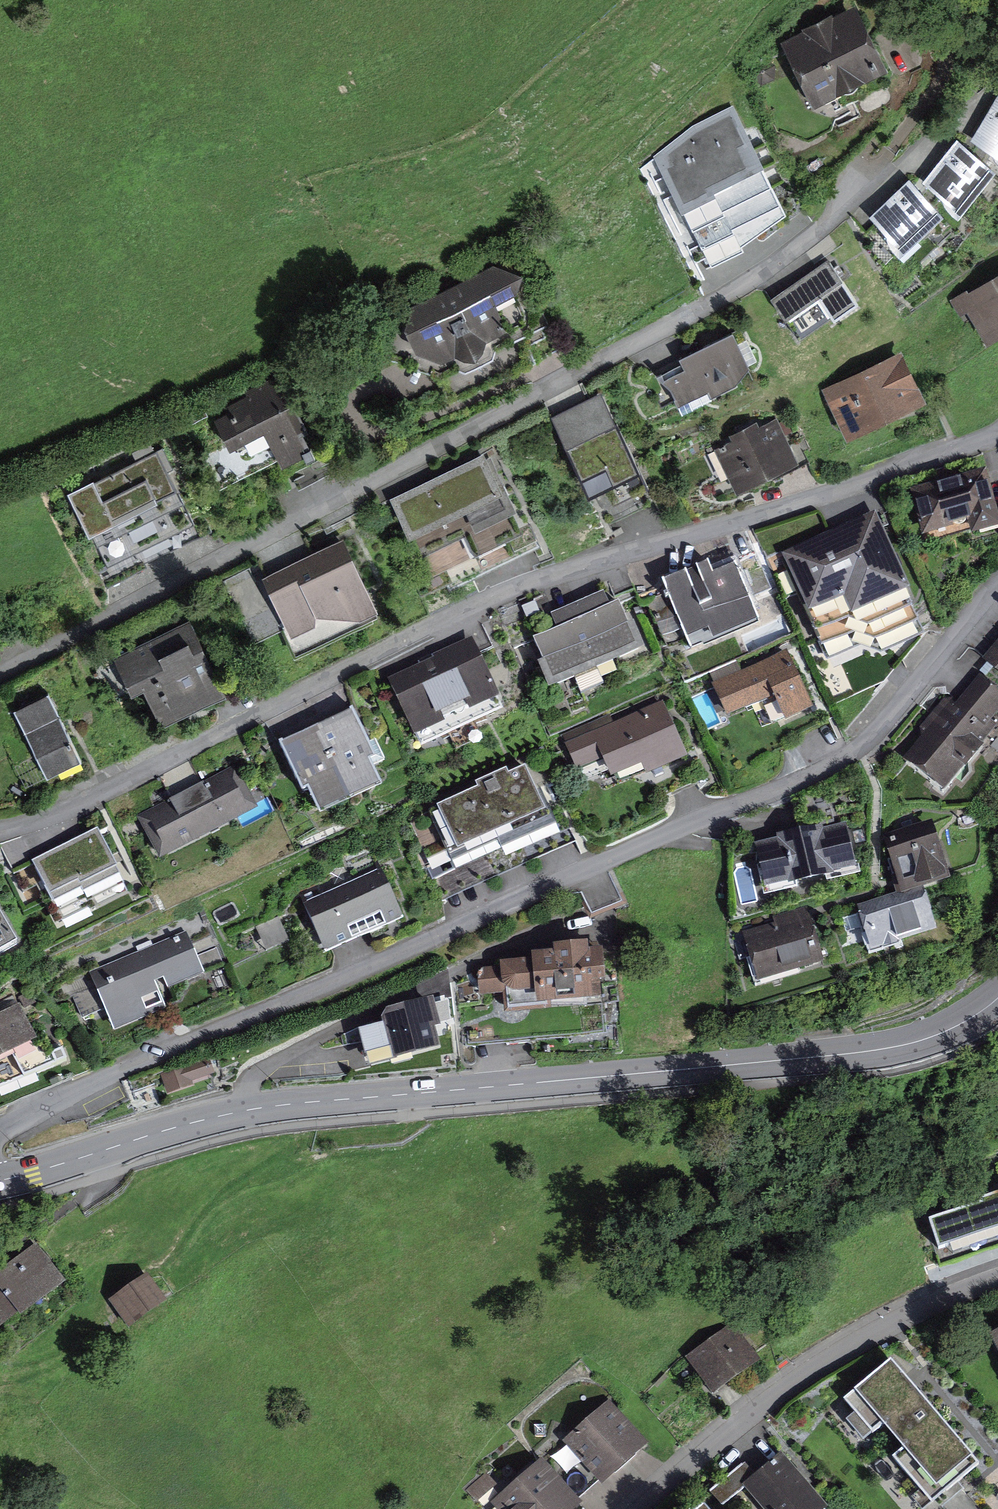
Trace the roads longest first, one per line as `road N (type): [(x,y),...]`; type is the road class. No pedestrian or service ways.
road 1 (residential): [(0,1132),(172,1042),(849,756),(878,733),(997,591)]
road 2 (residential): [(997,428),(492,588),(65,809),(0,831)]
road 3 (residential): [(0,673),(726,292),(806,243),(887,159)]
road 4 (secondary): [(0,1180),(248,1111),(923,1040),(997,995)]
road 5 (residential): [(997,1279),(906,1315),(828,1359),(640,1508)]

